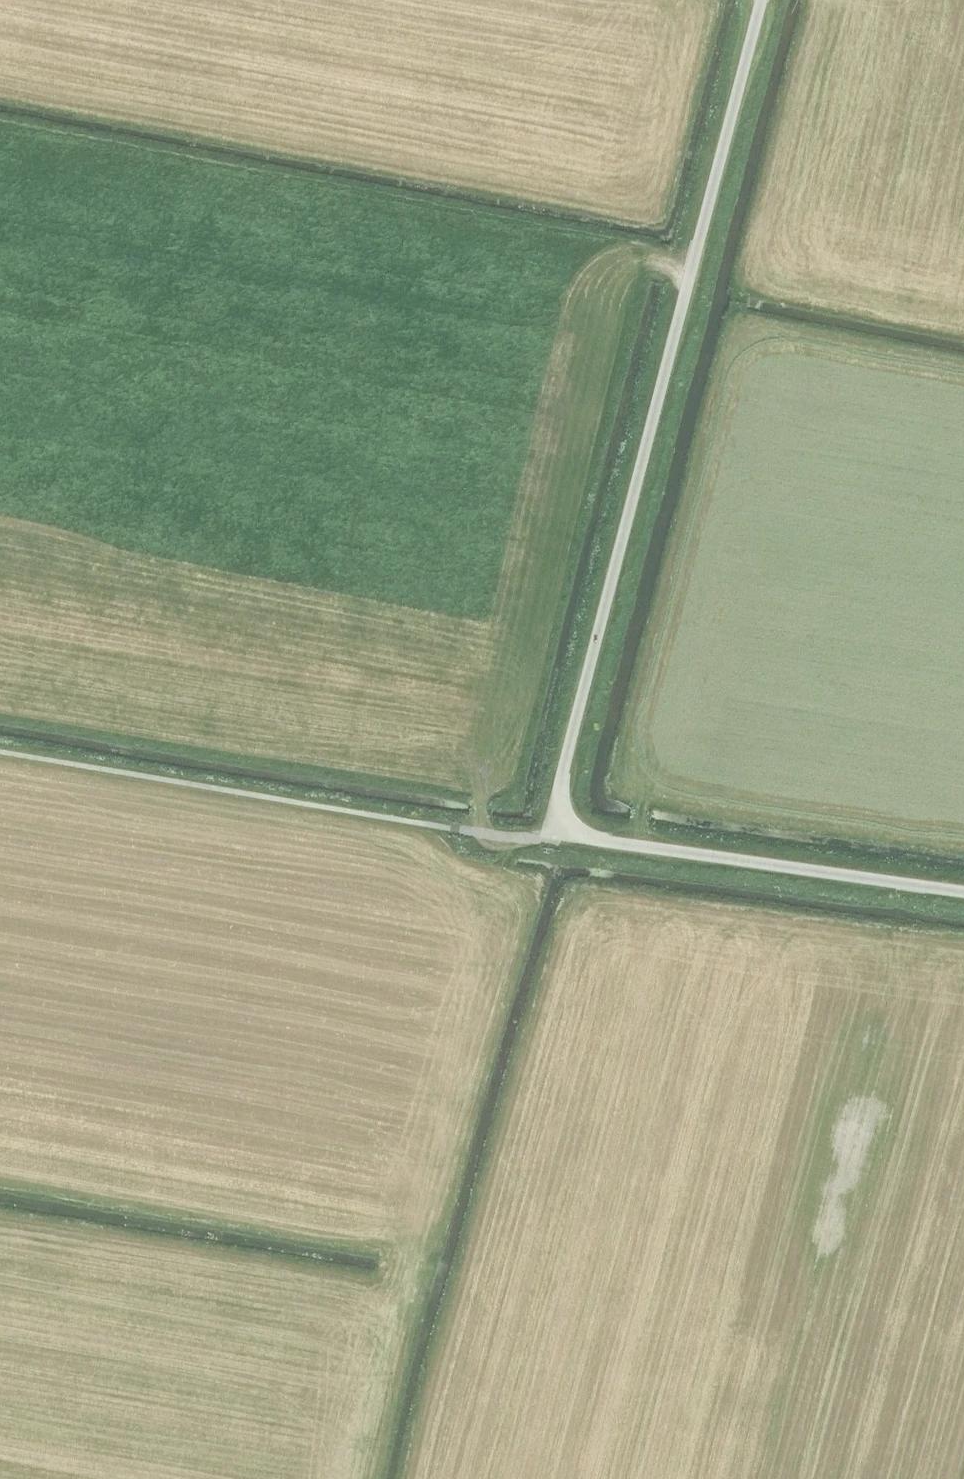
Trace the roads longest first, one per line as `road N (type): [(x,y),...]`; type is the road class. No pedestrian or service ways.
road 1 (unclassified): [(963,893),(547,833),(761,0)]

